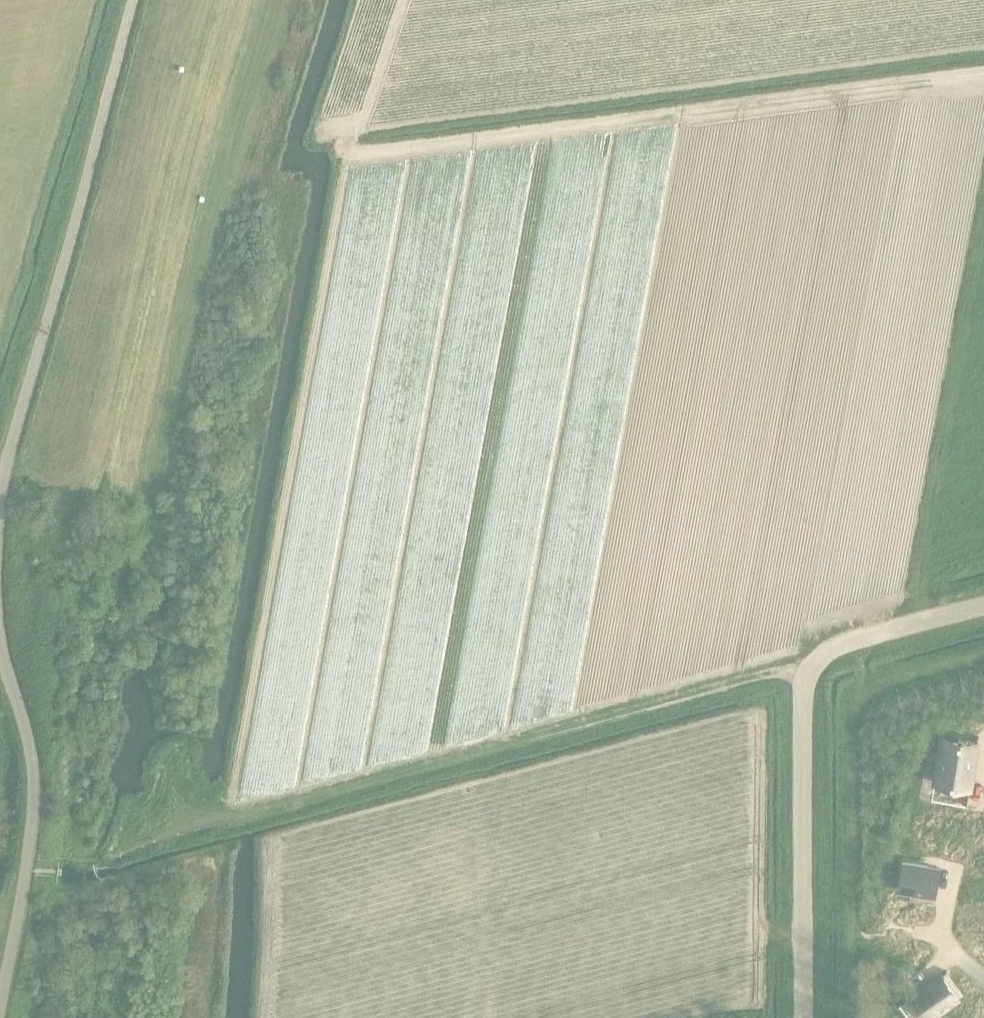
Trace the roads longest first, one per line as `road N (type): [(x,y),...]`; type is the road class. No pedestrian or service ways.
road 1 (track): [(108,859),(229,815),(774,669),(806,674)]
road 2 (unclassified): [(806,1017),(806,674),(843,641),(983,604)]

